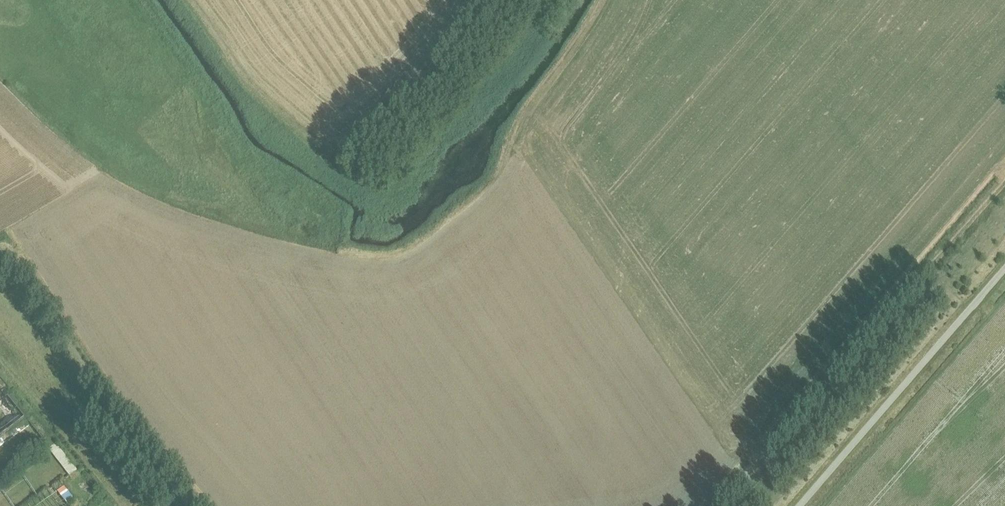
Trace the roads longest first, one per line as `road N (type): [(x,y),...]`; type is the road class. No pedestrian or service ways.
road 1 (unclassified): [(801,505),(1004,270)]

